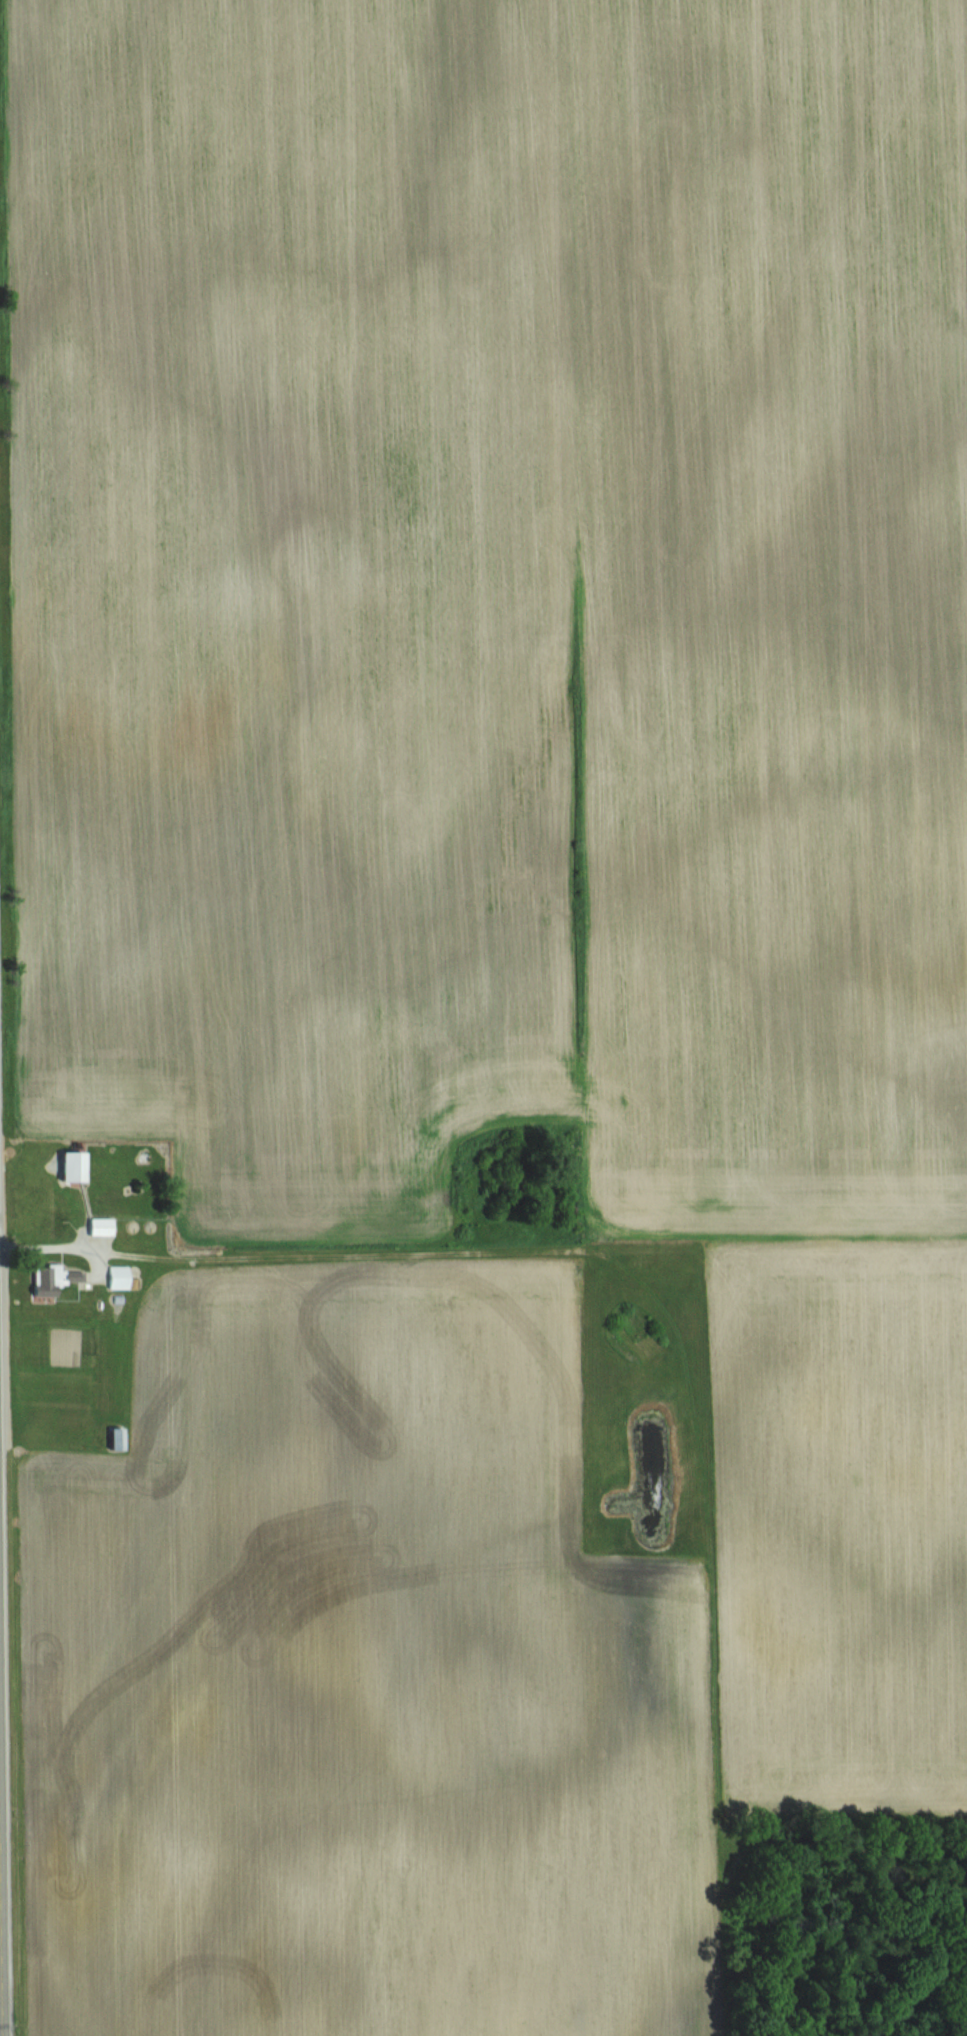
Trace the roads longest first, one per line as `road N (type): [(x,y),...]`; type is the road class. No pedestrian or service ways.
road 1 (secondary): [(5,2035),(0,1704)]

